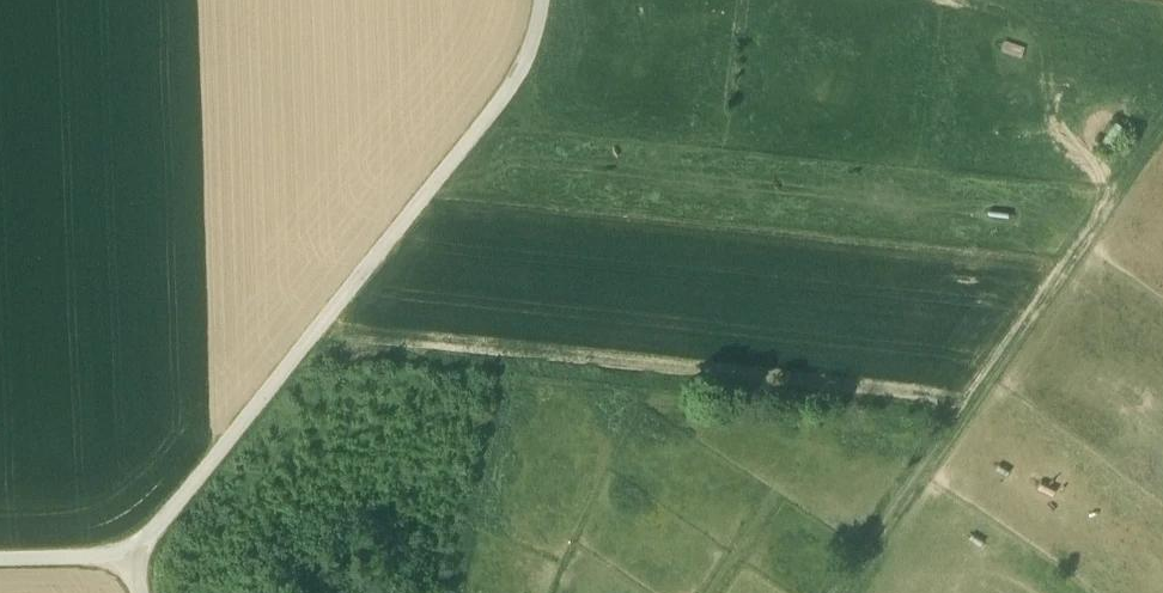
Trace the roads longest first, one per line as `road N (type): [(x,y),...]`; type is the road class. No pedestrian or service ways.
road 1 (track): [(541,0),(538,38),(521,76),(149,542),(140,565)]
road 2 (unclassified): [(1162,126),(846,592)]
road 3 (track): [(950,437),(919,419),(549,383)]
road 4 (track): [(140,592),(140,565),(100,555),(0,557)]

